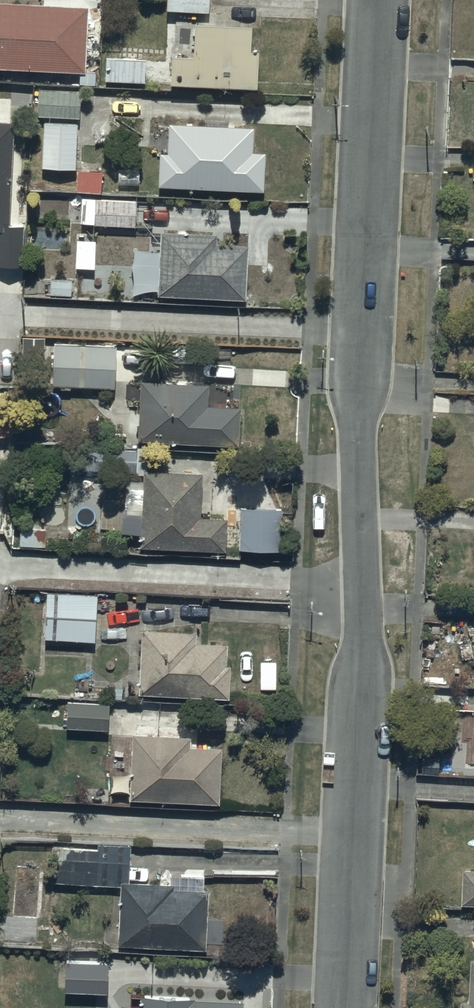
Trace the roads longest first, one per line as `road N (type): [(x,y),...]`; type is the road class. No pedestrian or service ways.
road 1 (residential): [(347,1007),(363,646),(358,384),(376,0)]

